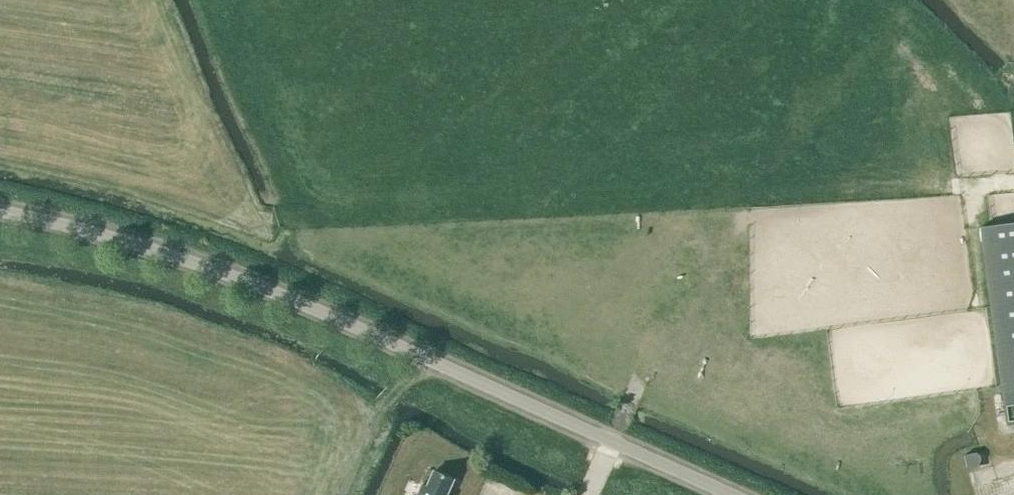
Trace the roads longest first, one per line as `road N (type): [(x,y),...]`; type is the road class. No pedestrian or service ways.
road 1 (unclassified): [(731,494),(211,267),(0,212)]

